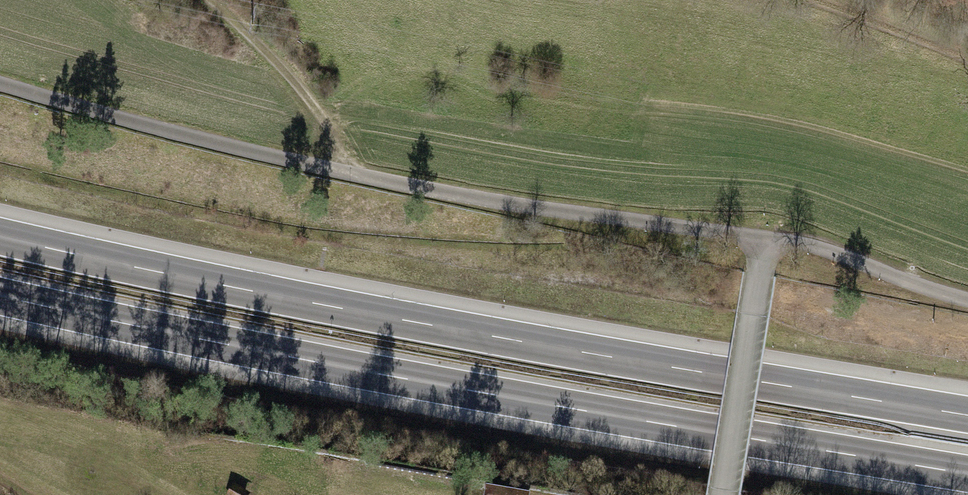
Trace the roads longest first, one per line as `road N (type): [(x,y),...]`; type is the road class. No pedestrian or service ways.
road 1 (motorway): [(0,295),(451,388),(967,473)]
road 2 (motorway): [(967,414),(445,327),(0,237)]
road 3 (unclassified): [(762,237),(343,173),(0,85)]
road 4 (unclassified): [(722,494),(762,237)]
road 5 (track): [(343,173),(308,96),(213,0)]
road 6 (unclassified): [(967,297),(813,245),(762,237)]
road 7 (track): [(967,55),(805,0)]

